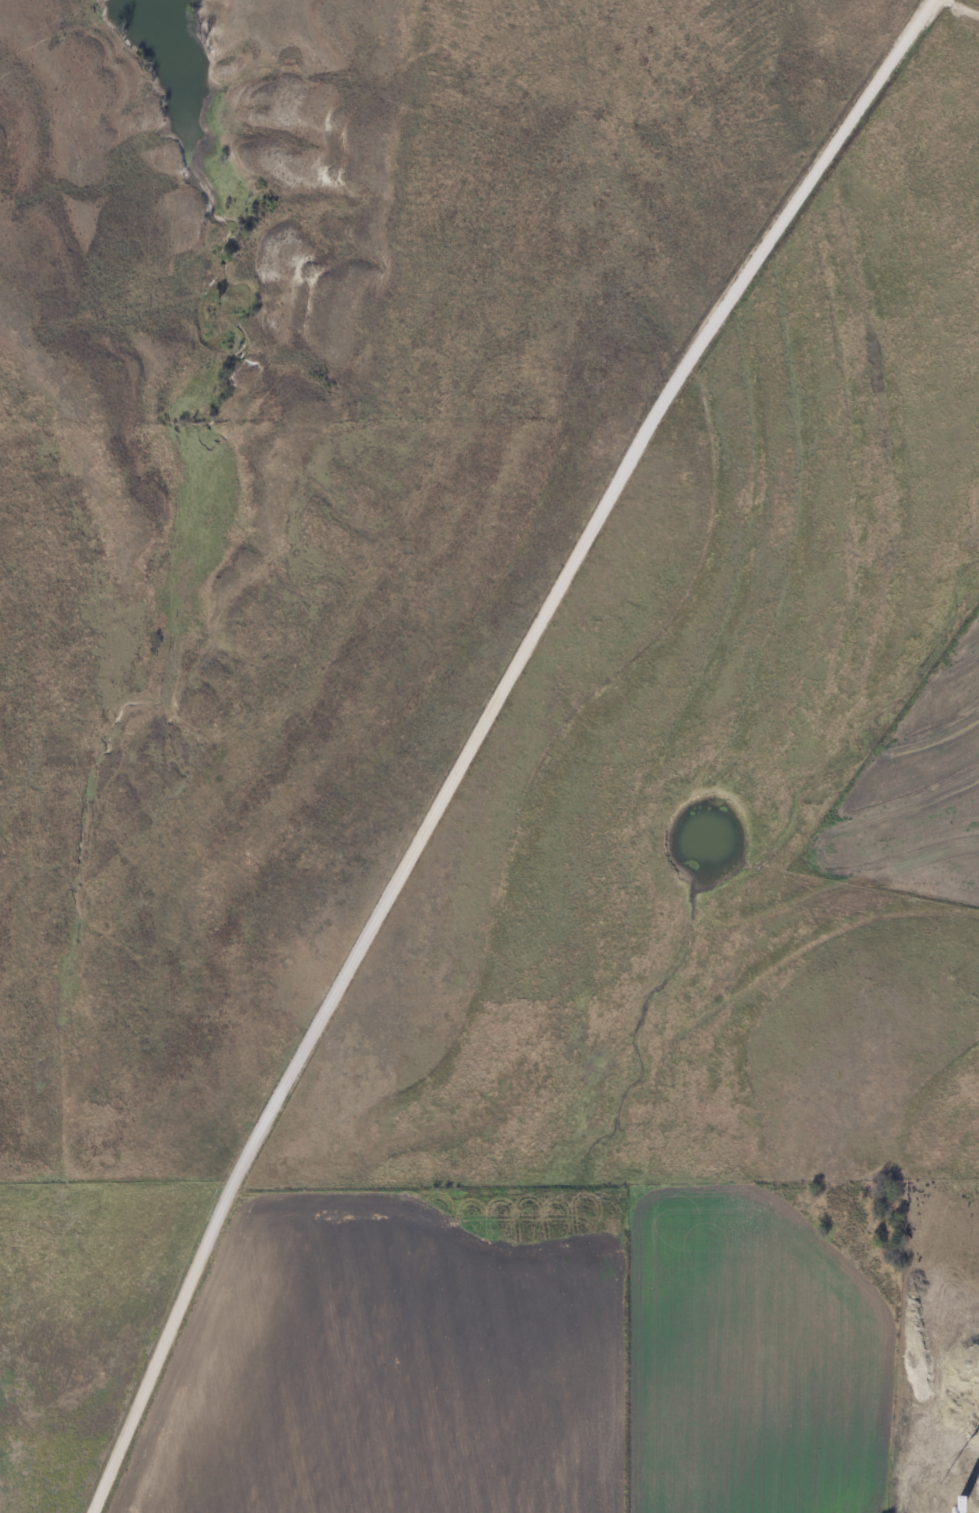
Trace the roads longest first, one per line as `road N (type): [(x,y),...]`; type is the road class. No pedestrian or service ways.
road 1 (residential): [(93,1512),(241,1166),(662,406),(941,0)]

